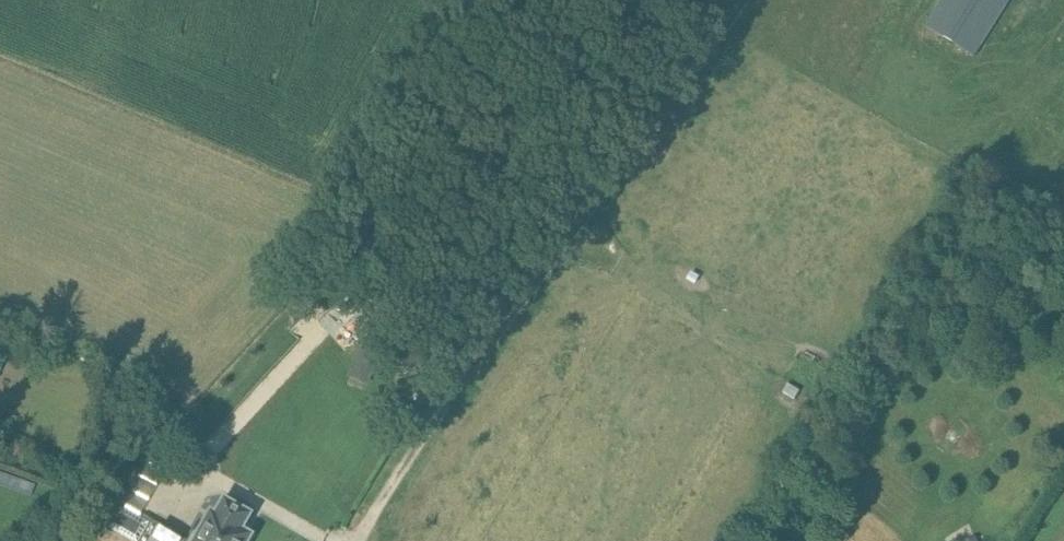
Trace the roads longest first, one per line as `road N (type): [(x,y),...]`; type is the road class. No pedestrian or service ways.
road 1 (track): [(750,0),(693,86),(448,395),(365,511),(353,540)]

